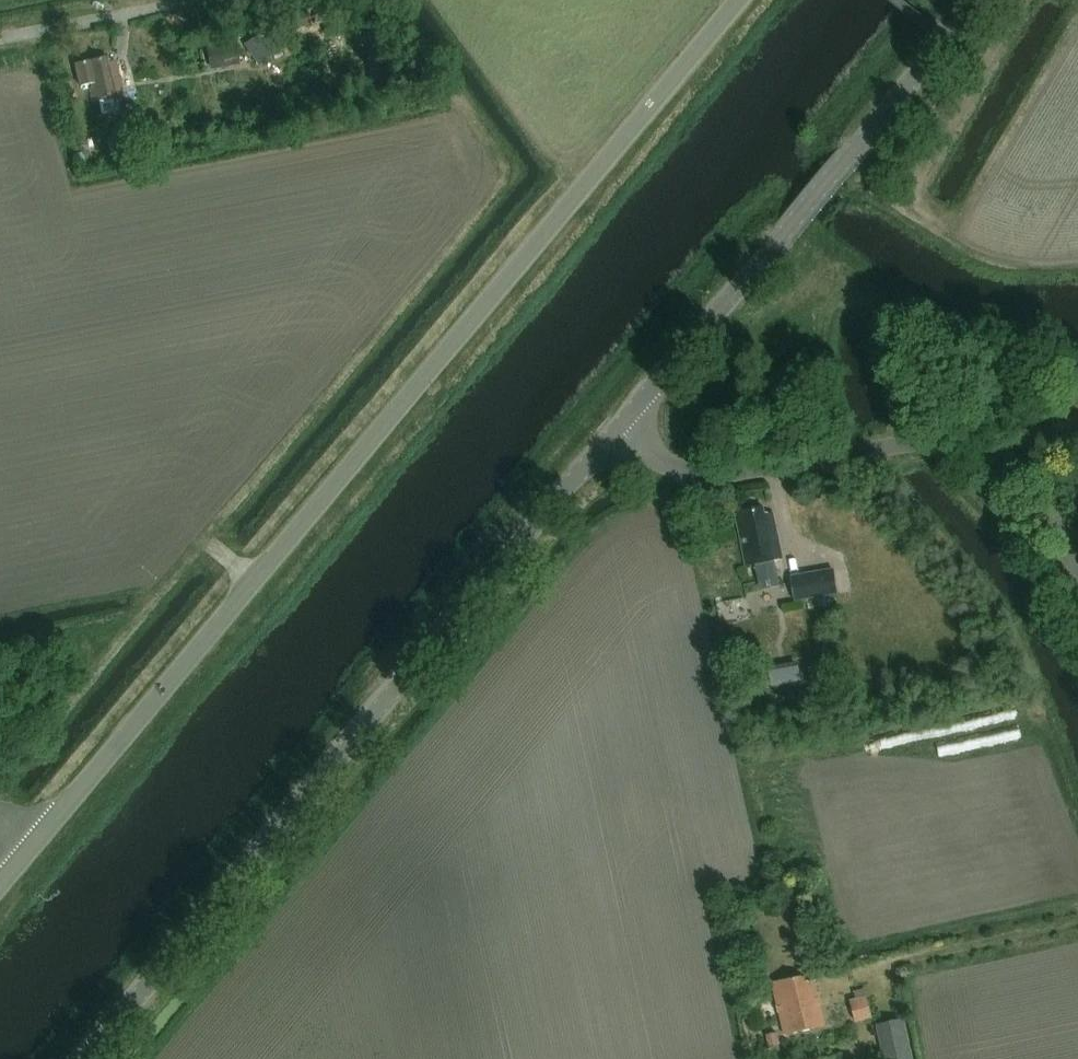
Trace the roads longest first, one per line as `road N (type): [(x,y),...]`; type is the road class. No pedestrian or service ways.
road 1 (unclassified): [(0,884),(738,0)]
road 2 (tertiary): [(89,1058),(619,428)]
road 3 (tertiary): [(619,428),(850,160),(975,0)]
road 4 (unclassified): [(1077,589),(1038,491),(997,459),(949,444),(895,445),(707,478),(671,470),(619,428)]
road 5 (unclassified): [(4,41),(220,0)]

